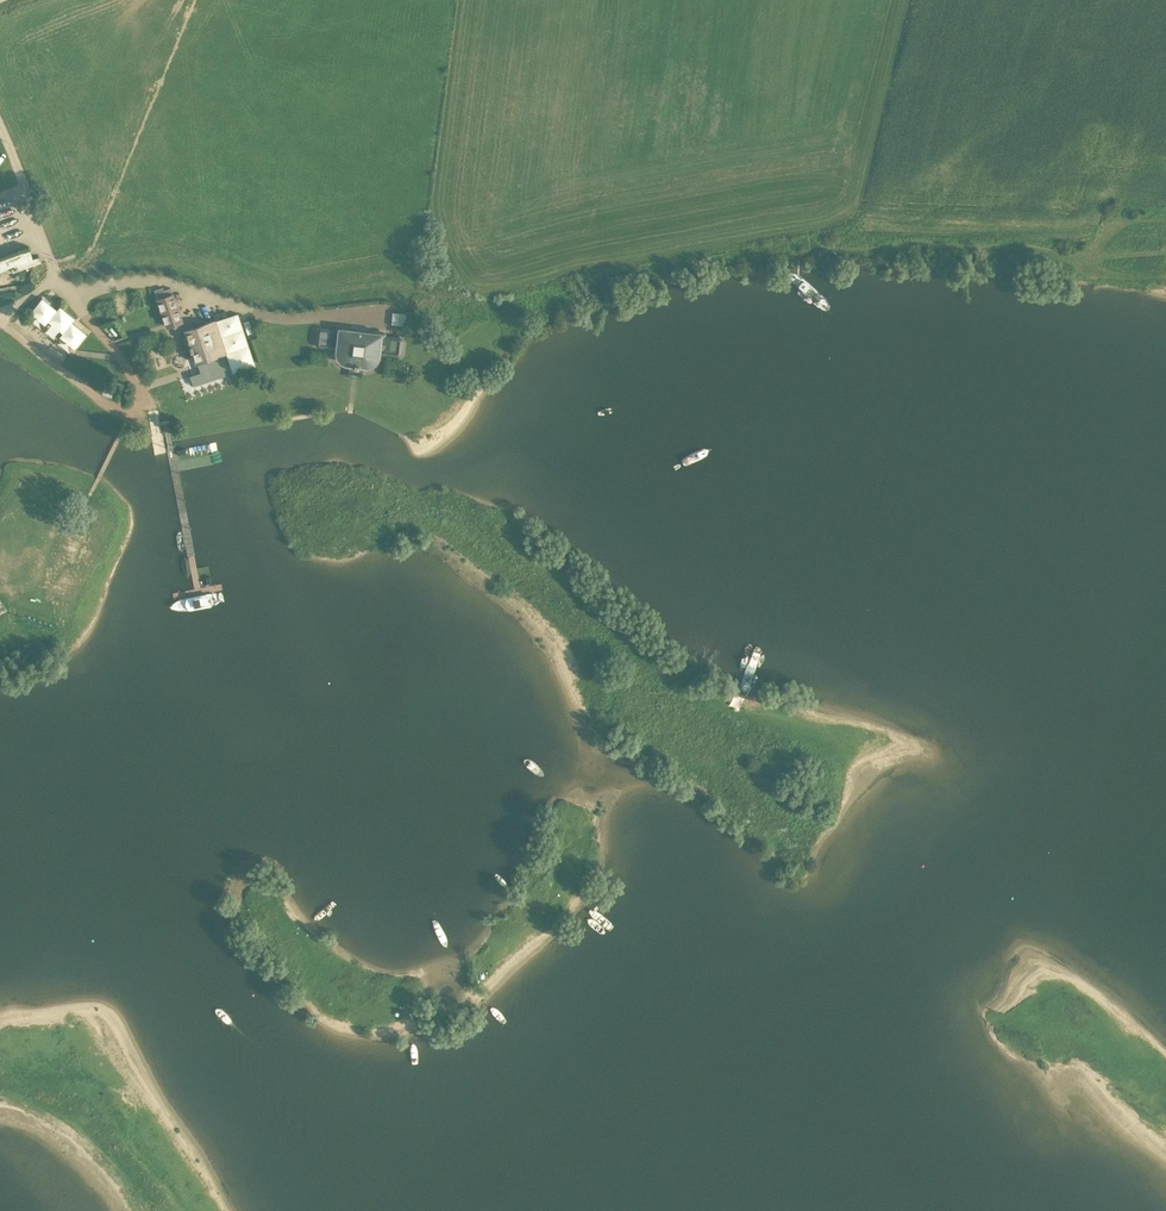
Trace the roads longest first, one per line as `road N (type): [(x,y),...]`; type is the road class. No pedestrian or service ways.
road 1 (unclassified): [(0,128),(65,293),(152,280),(279,318),(387,317)]

